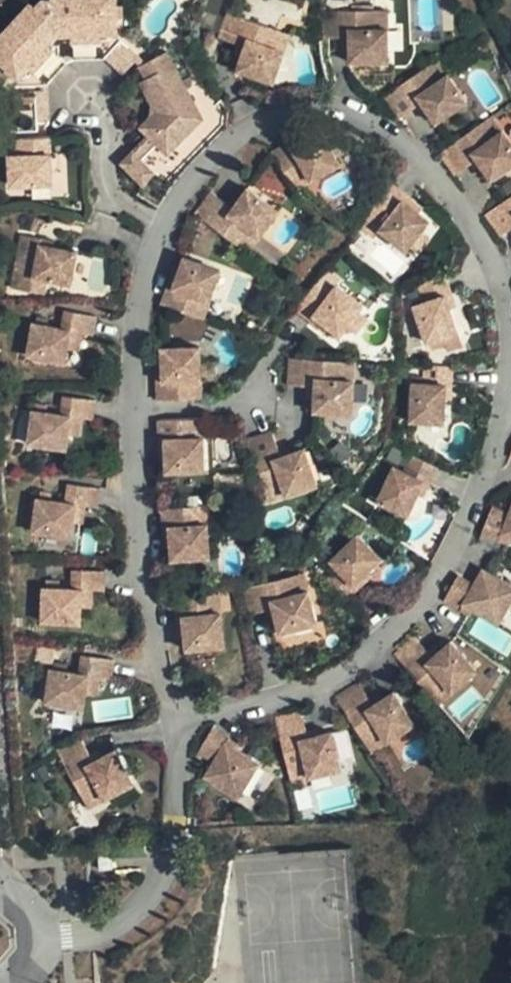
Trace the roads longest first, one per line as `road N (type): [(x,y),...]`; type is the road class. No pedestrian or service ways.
road 1 (residential): [(161,226),(221,147),(275,116),(325,108),(366,118),(405,143),(455,199),(491,258),(507,327),(506,402),(488,466),(457,549),(409,622),(325,684),(230,715),(183,718)]
road 2 (residential): [(183,718),(167,692),(147,595),(137,481),(135,370),(144,281),(161,226)]
road 3 (residential): [(39,945),(92,934),(163,883),(183,718)]
road 4 (residential): [(161,226),(106,181),(101,107),(69,72)]

